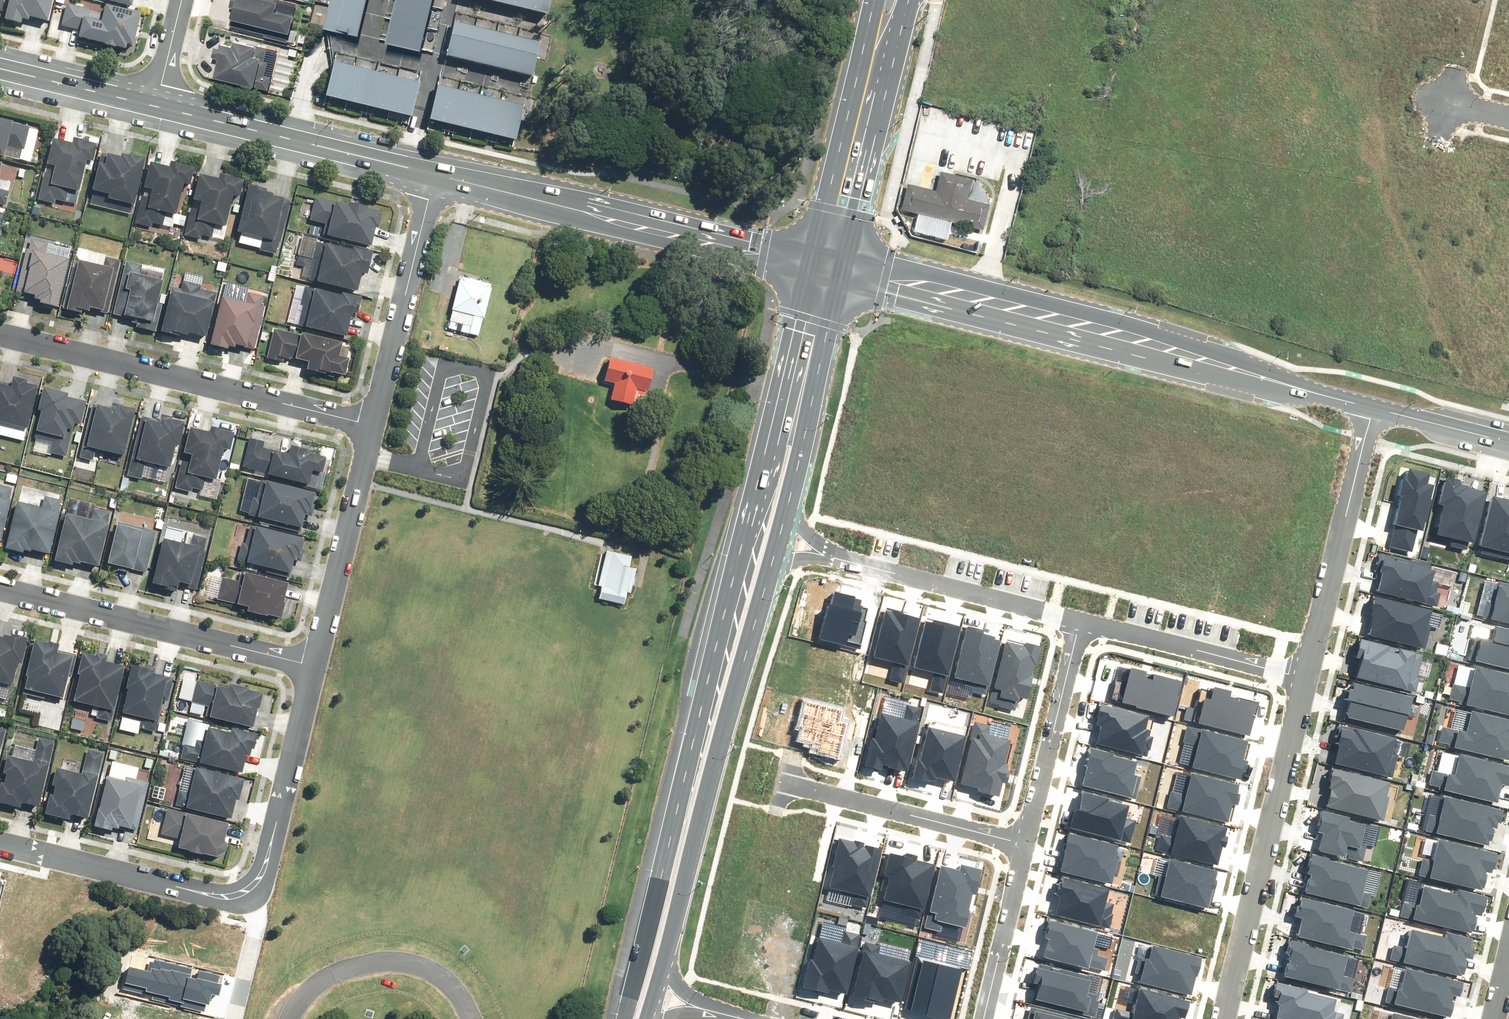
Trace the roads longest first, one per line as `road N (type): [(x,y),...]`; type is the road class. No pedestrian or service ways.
road 1 (secondary): [(615,1018),(769,435),(794,405)]
road 2 (tertiary): [(829,269),(1372,406)]
road 3 (secondary): [(772,567),(667,966)]
road 4 (secondary): [(435,175),(829,269)]
road 5 (residential): [(0,333),(374,426)]
road 6 (residential): [(1305,678),(1223,1018)]
road 7 (residential): [(316,666),(0,589)]
road 8 (secondary): [(155,104),(435,175)]
road 9 (secondary): [(910,0),(829,269)]
road 10 (residential): [(1372,406),(1305,678)]
road 11 (secondary): [(829,269),(826,206),(877,0)]
road 12 (residential): [(435,175),(374,426)]
road 13 (residential): [(836,555),(1081,621)]
road 14 (residential): [(246,903),(0,842)]
road 15 (residential): [(316,666),(260,893),(246,903)]
road 16 (residential): [(1027,843),(784,787)]
road 17 (residential): [(374,426),(316,666)]
road 18 (residential): [(1081,621),(1305,678)]
road 19 (residential): [(1027,843),(1081,621)]
road 20 (residential): [(984,1018),(1027,843)]
road 21 (secondary): [(0,67),(155,104)]
road 22 (tertiary): [(1372,406),(1508,441)]
road 23 (secondary): [(829,269),(794,405)]

